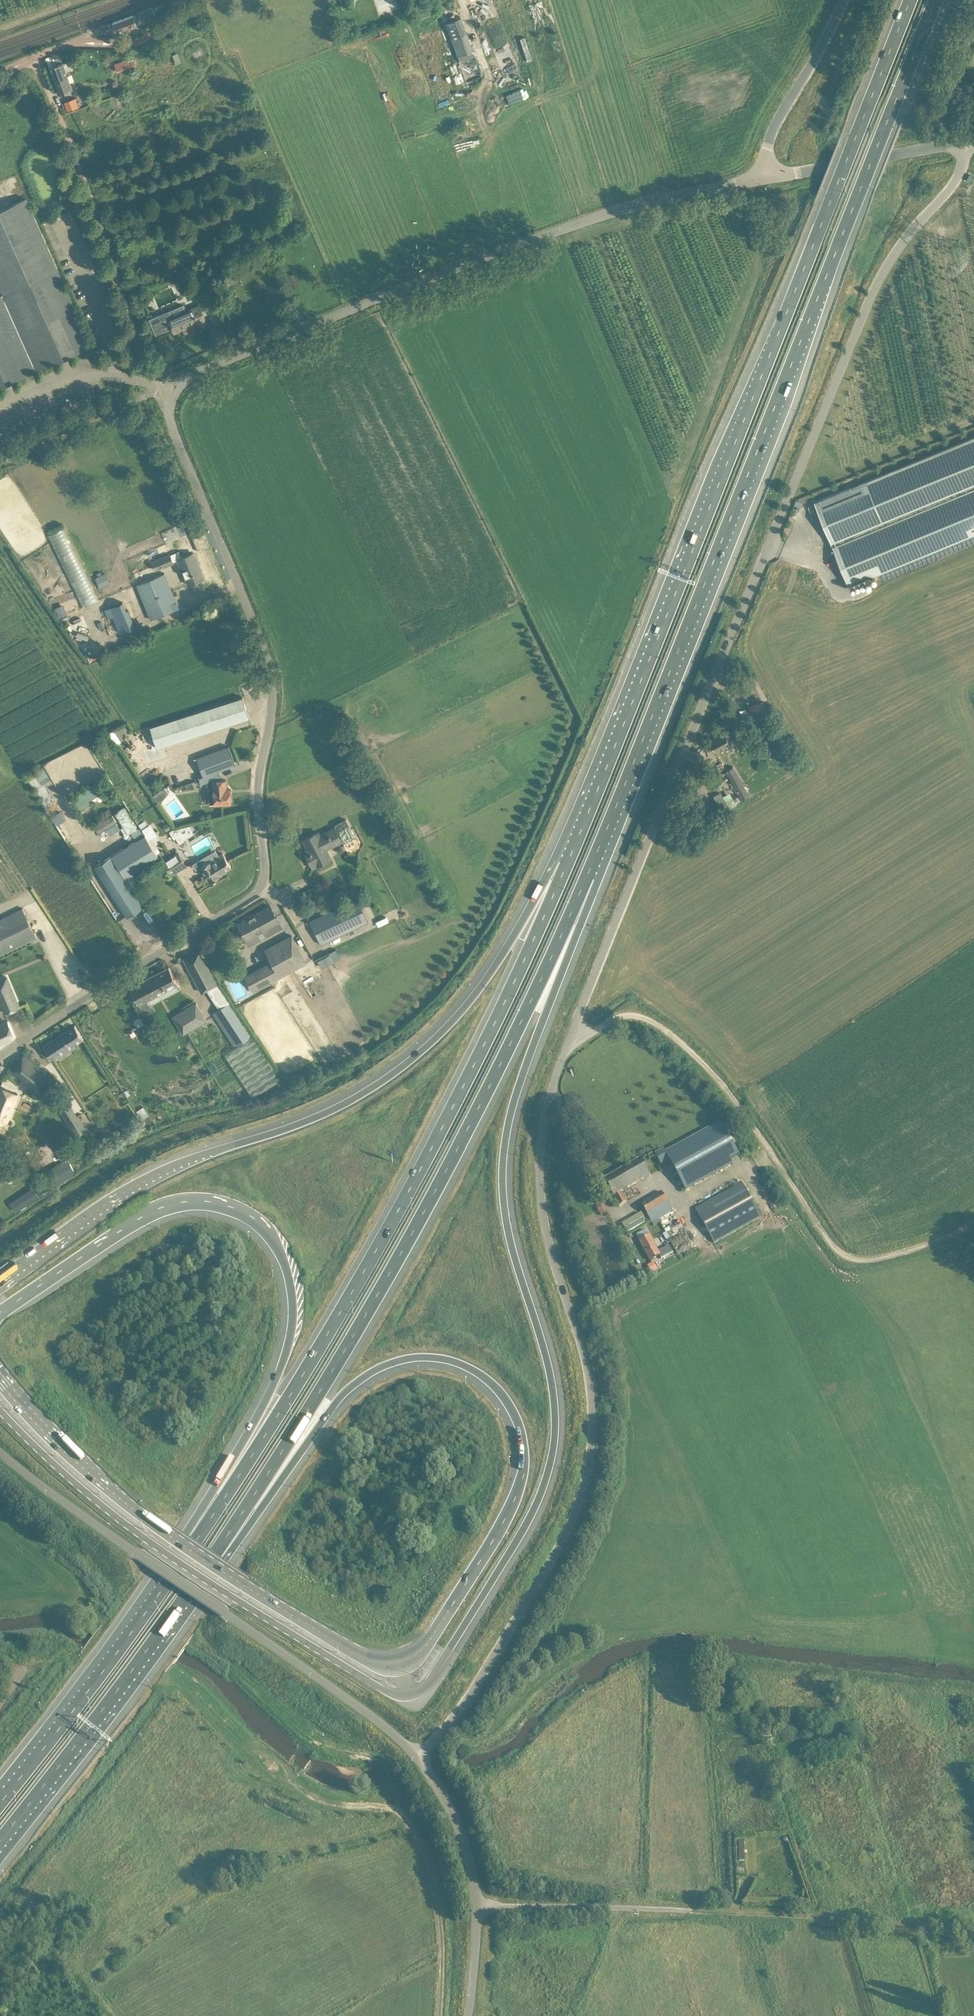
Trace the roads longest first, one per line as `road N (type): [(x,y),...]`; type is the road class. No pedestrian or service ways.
road 1 (unclassified): [(571,1042),(863,309),(952,191),(965,141)]
road 2 (motorway): [(588,874),(936,0)]
road 3 (motorway): [(910,0),(566,863)]
road 4 (motorway): [(412,1694),(429,1681),(516,1542),(552,1454),(552,1386),(507,1223),(503,1152),(588,874)]
road 5 (unclassified): [(0,1058),(247,900),(264,878),(259,806),(272,694),(267,659),(158,388)]
road 6 (unclassified): [(422,1759),(485,1680),(536,1594),(588,1475),(589,1371),(548,1244),(541,1182),(540,1138),(571,1042)]
road 7 (motorway): [(216,1553),(412,1240),(588,874)]
road 8 (motorway): [(566,863),(481,1059),(389,1229),(196,1540)]
road 9 (motorway): [(566,863),(480,989),(401,1068),(329,1112),(138,1181),(0,1276)]
road 10 (motorway): [(216,1553),(358,1381),(417,1357),(467,1366),(507,1399),(522,1434),(523,1474),(505,1518),(427,1644),(398,1663)]
road 11 (unclassified): [(158,388),(600,217),(763,179)]
road 12 (motorway): [(0,1312),(161,1207),(208,1201),(265,1228),(289,1281),(286,1350),(196,1540)]
road 13 (unclassified): [(422,1759),(0,1451)]
road 14 (primary): [(0,1410),(145,1538),(385,1691),(412,1694)]
road 15 (primary): [(398,1663),(360,1654),(154,1524),(55,1438),(0,1377)]
road 16 (track): [(606,1025),(644,1017),(707,1068),(840,1254),(885,1256),(973,1220)]
road 17 (motorway): [(0,1839),(216,1553)]
road 18 (unclassified): [(158,388),(34,57)]
road 19 (motorway): [(196,1540),(0,1800)]
road 20 (track): [(440,2015),(441,1921),(426,1856),(402,1812),(334,1803)]
road 21 (unclassified): [(478,1909),(689,1911)]
road 22 (unclassified): [(763,179),(965,141)]
road 23 (unclassified): [(763,179),(773,128),(844,0)]
road 24 (track): [(0,459),(158,388)]
road 25 (unclassified): [(478,1909),(458,1823),(422,1759)]

